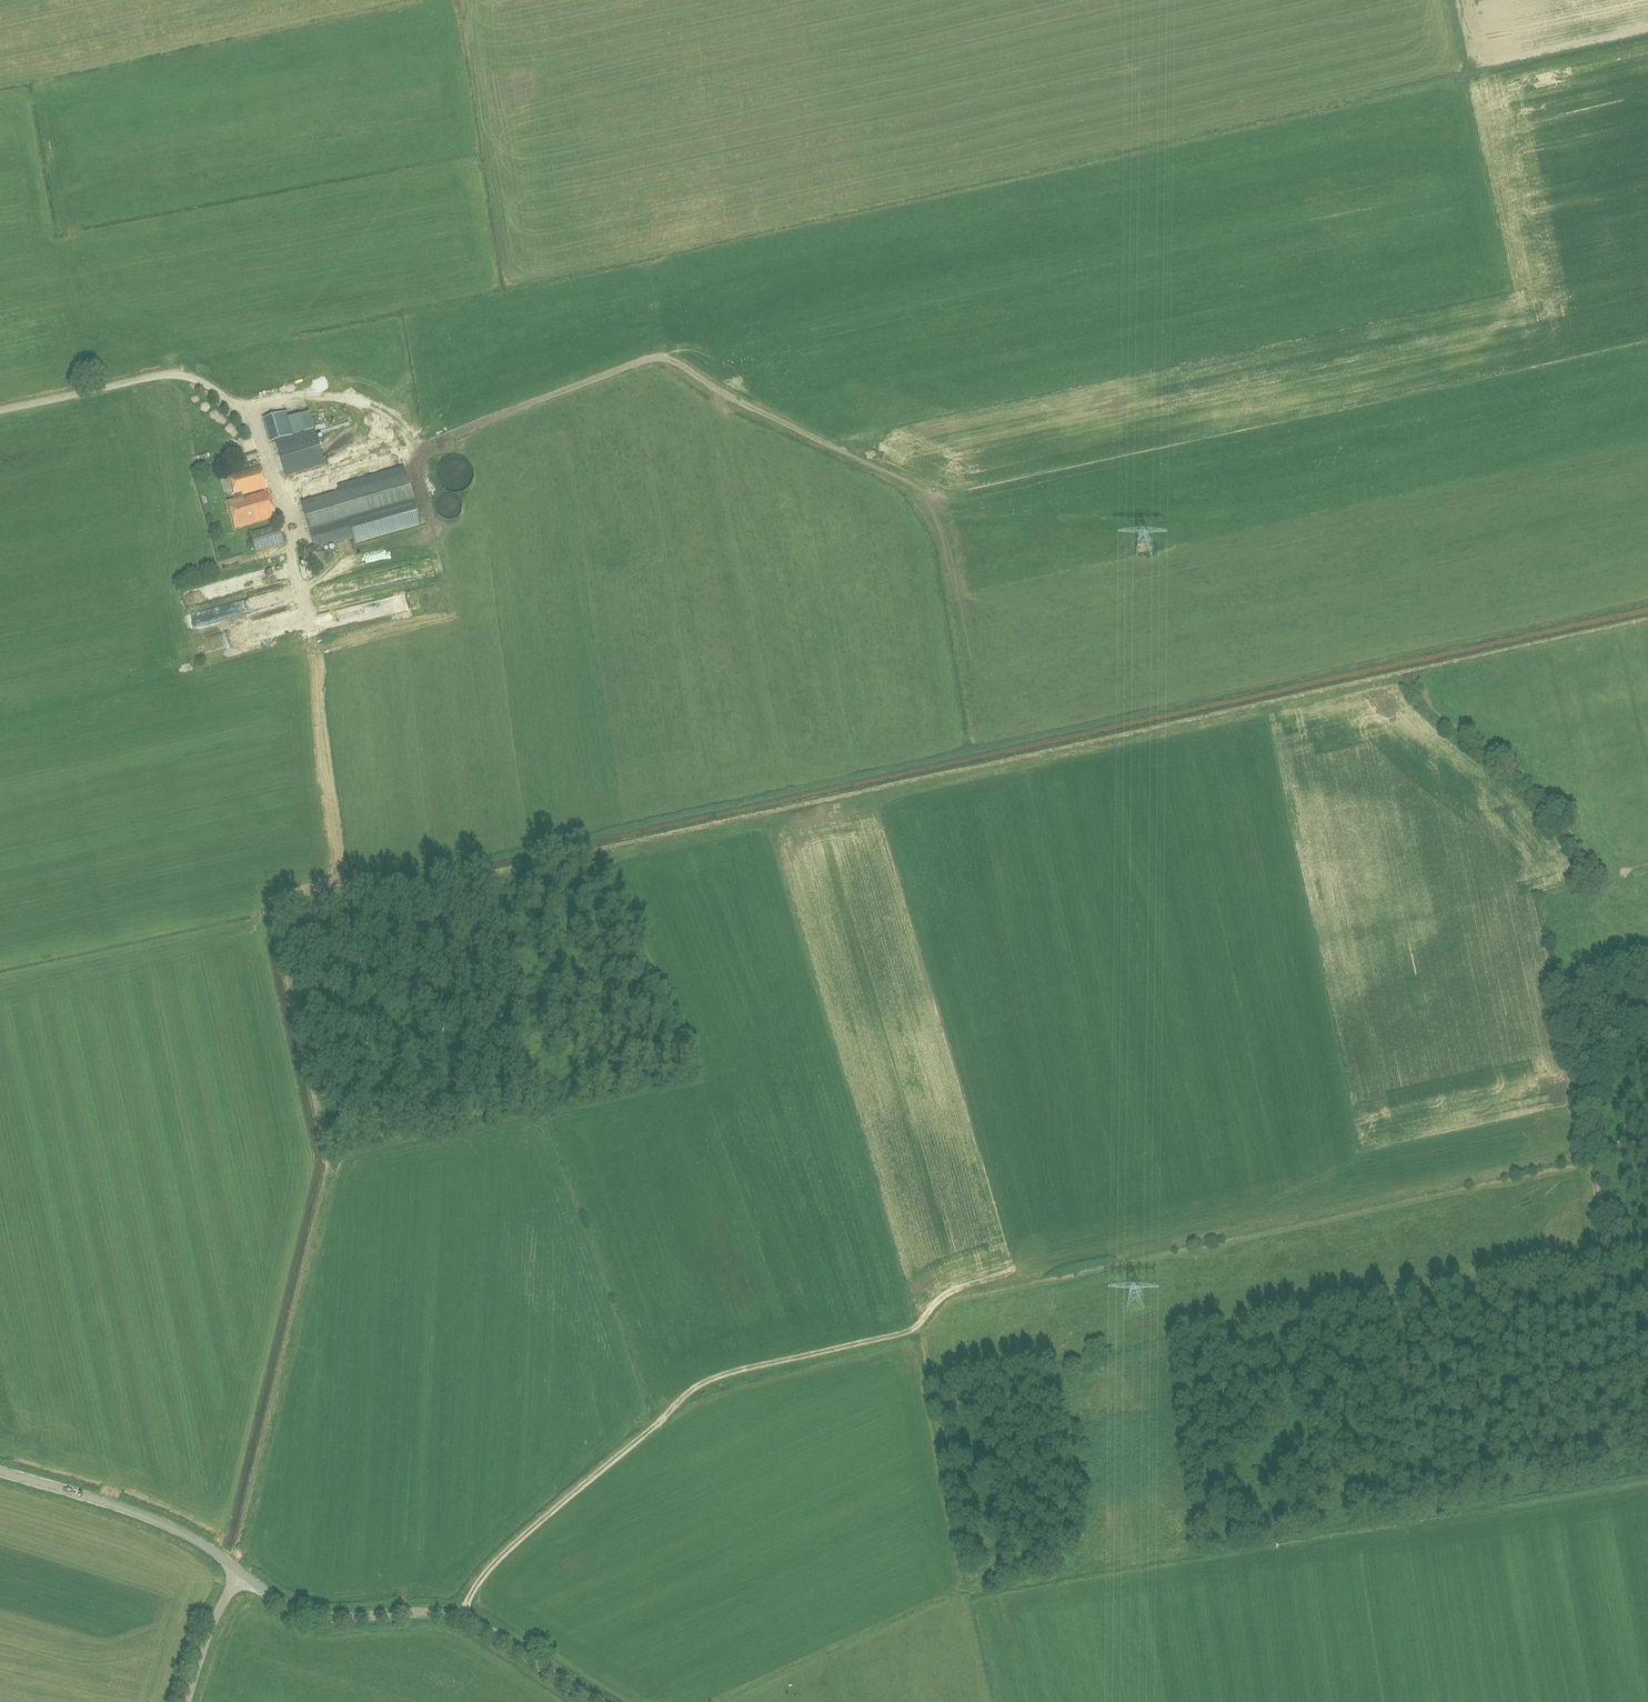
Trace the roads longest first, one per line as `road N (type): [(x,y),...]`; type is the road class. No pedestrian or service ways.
road 1 (unclassified): [(596,1701),(460,1618),(316,1616),(242,1574)]
road 2 (unclassified): [(242,1574),(168,1526),(0,1471)]
road 3 (unclassified): [(187,1701),(208,1636),(242,1574)]

